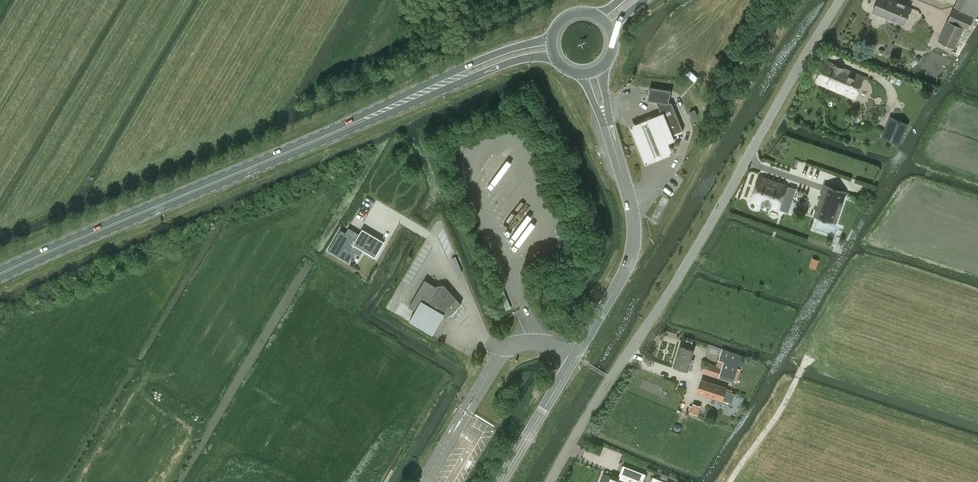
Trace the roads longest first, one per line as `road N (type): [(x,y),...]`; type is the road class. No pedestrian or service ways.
road 1 (unclassified): [(550,481),(842,0)]
road 2 (primary): [(0,274),(447,81)]
road 3 (tertiary): [(501,481),(632,256),(631,208),(609,132)]
road 4 (track): [(809,355),(730,481)]

